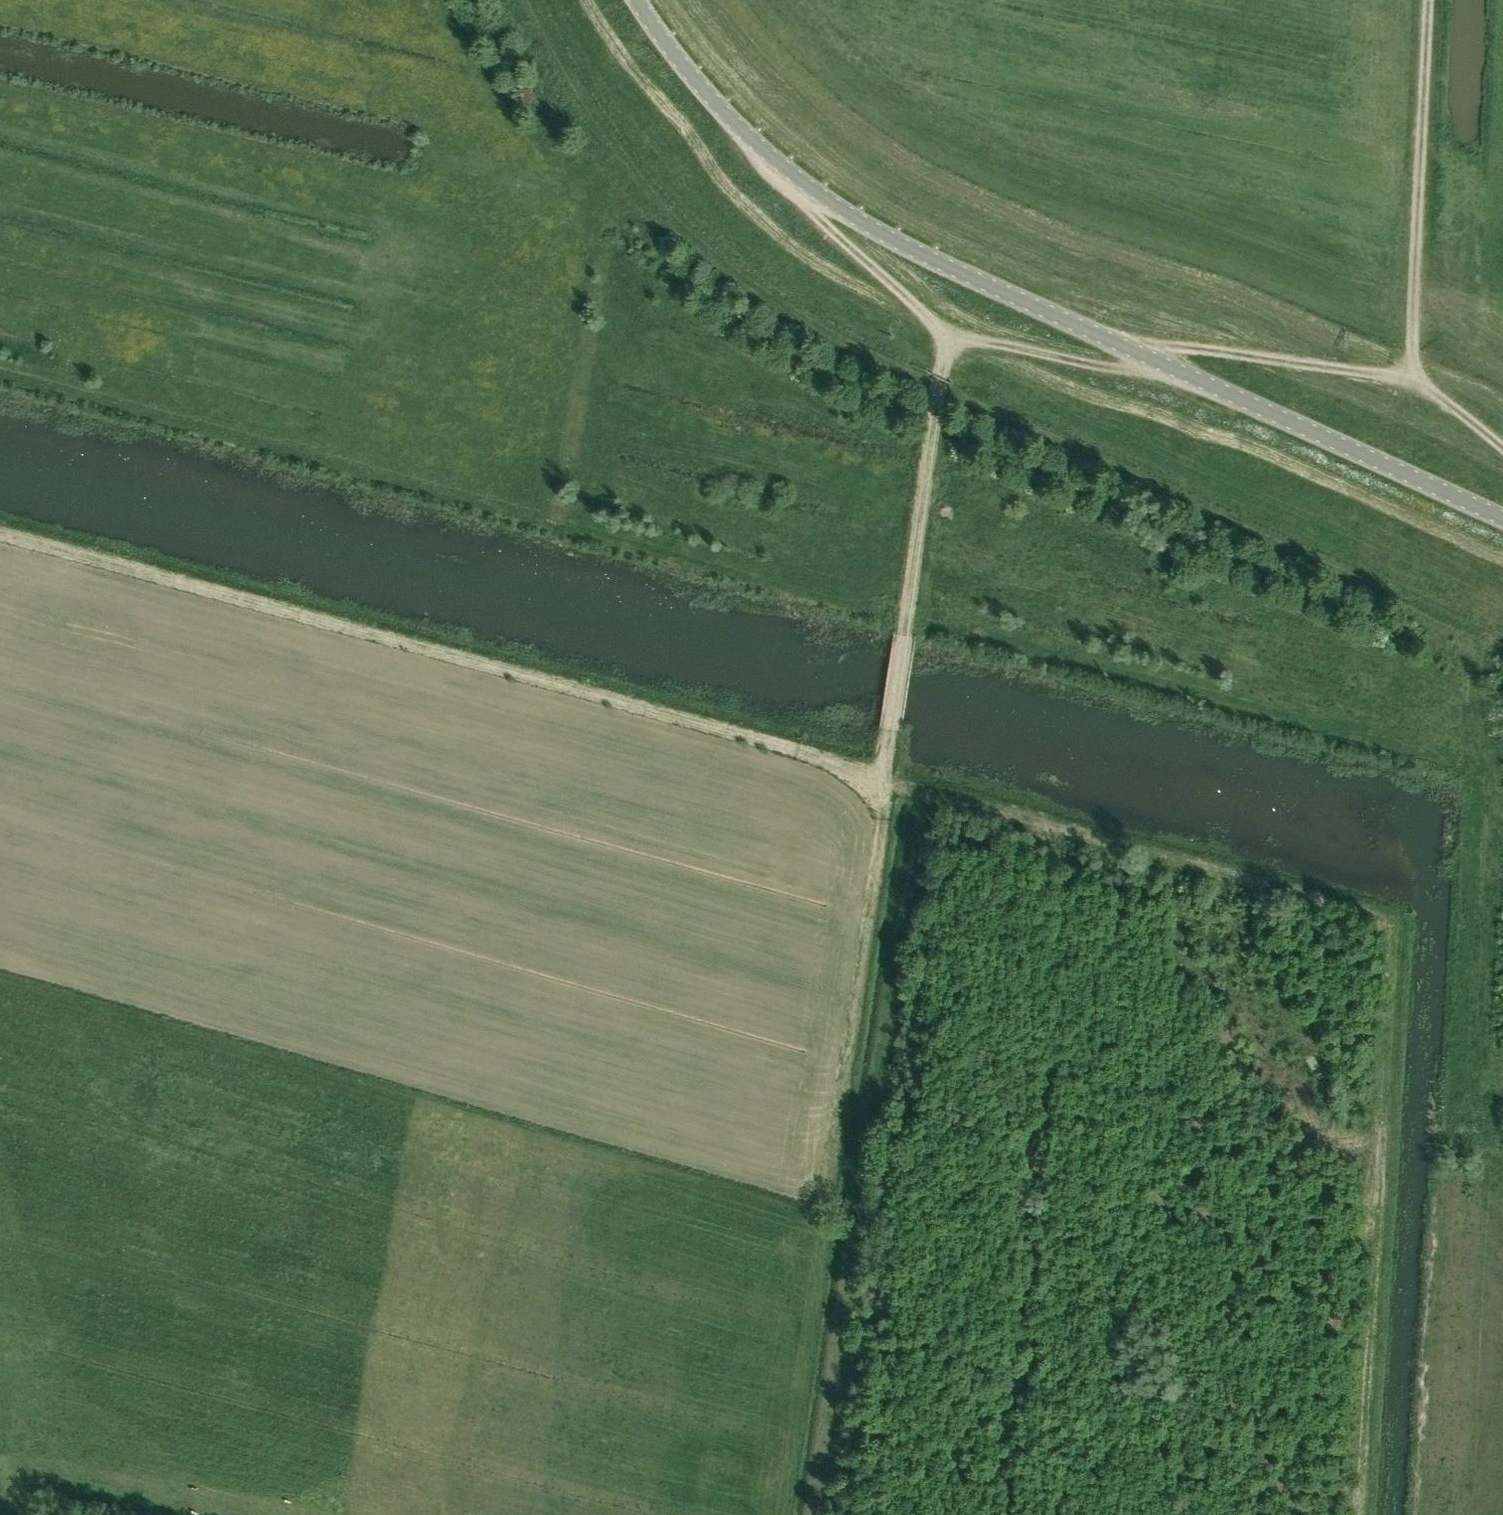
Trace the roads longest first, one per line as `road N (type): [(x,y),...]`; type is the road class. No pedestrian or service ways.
road 1 (track): [(903,630),(882,772),(0,530)]
road 2 (tertiary): [(1502,518),(856,220),(736,125),(637,0)]
road 3 (track): [(939,388),(903,630)]

